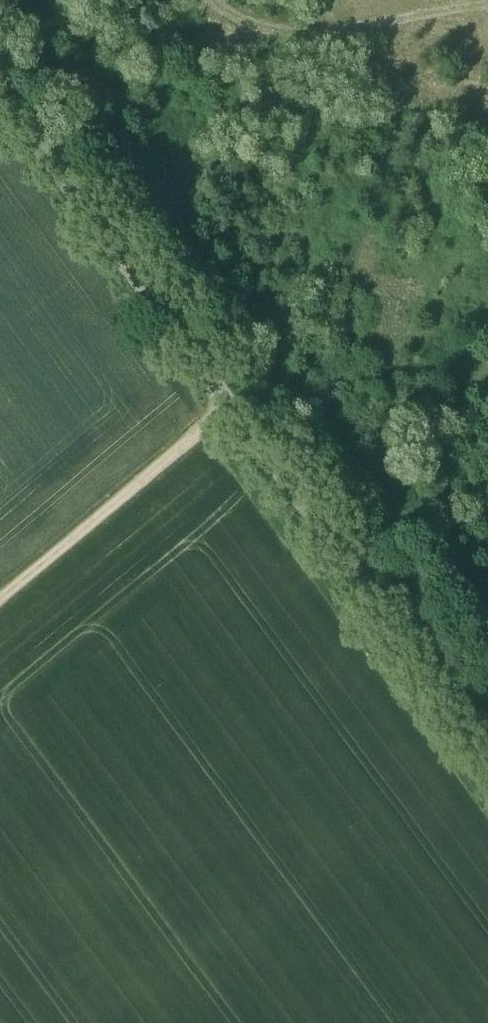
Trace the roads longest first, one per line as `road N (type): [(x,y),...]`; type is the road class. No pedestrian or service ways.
road 1 (unclassified): [(487,750),(0,88)]
road 2 (track): [(0,599),(233,404)]
road 3 (track): [(199,0),(254,32),(299,41),(487,9)]
road 4 (track): [(487,567),(469,549),(445,480),(448,431),(487,368)]

